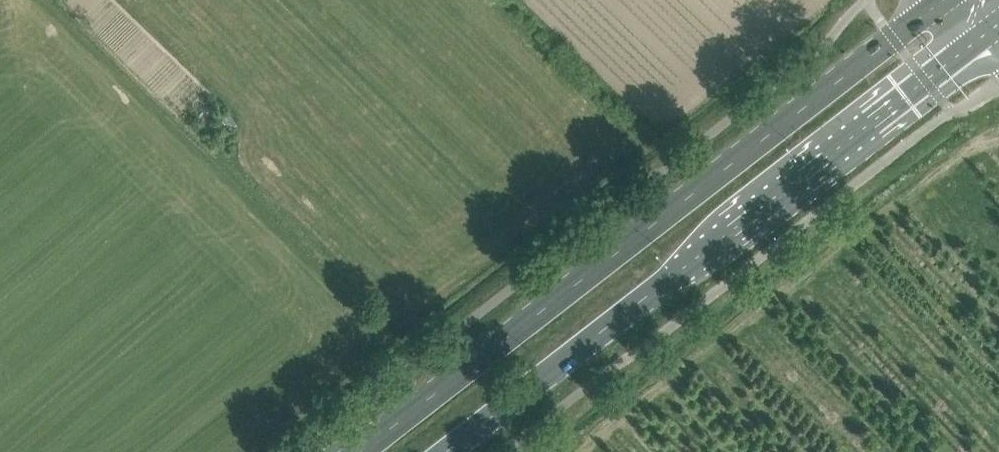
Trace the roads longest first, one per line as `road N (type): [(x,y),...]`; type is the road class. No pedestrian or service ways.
road 1 (primary): [(949,0),(382,451)]
road 2 (primary): [(456,451),(985,36)]

